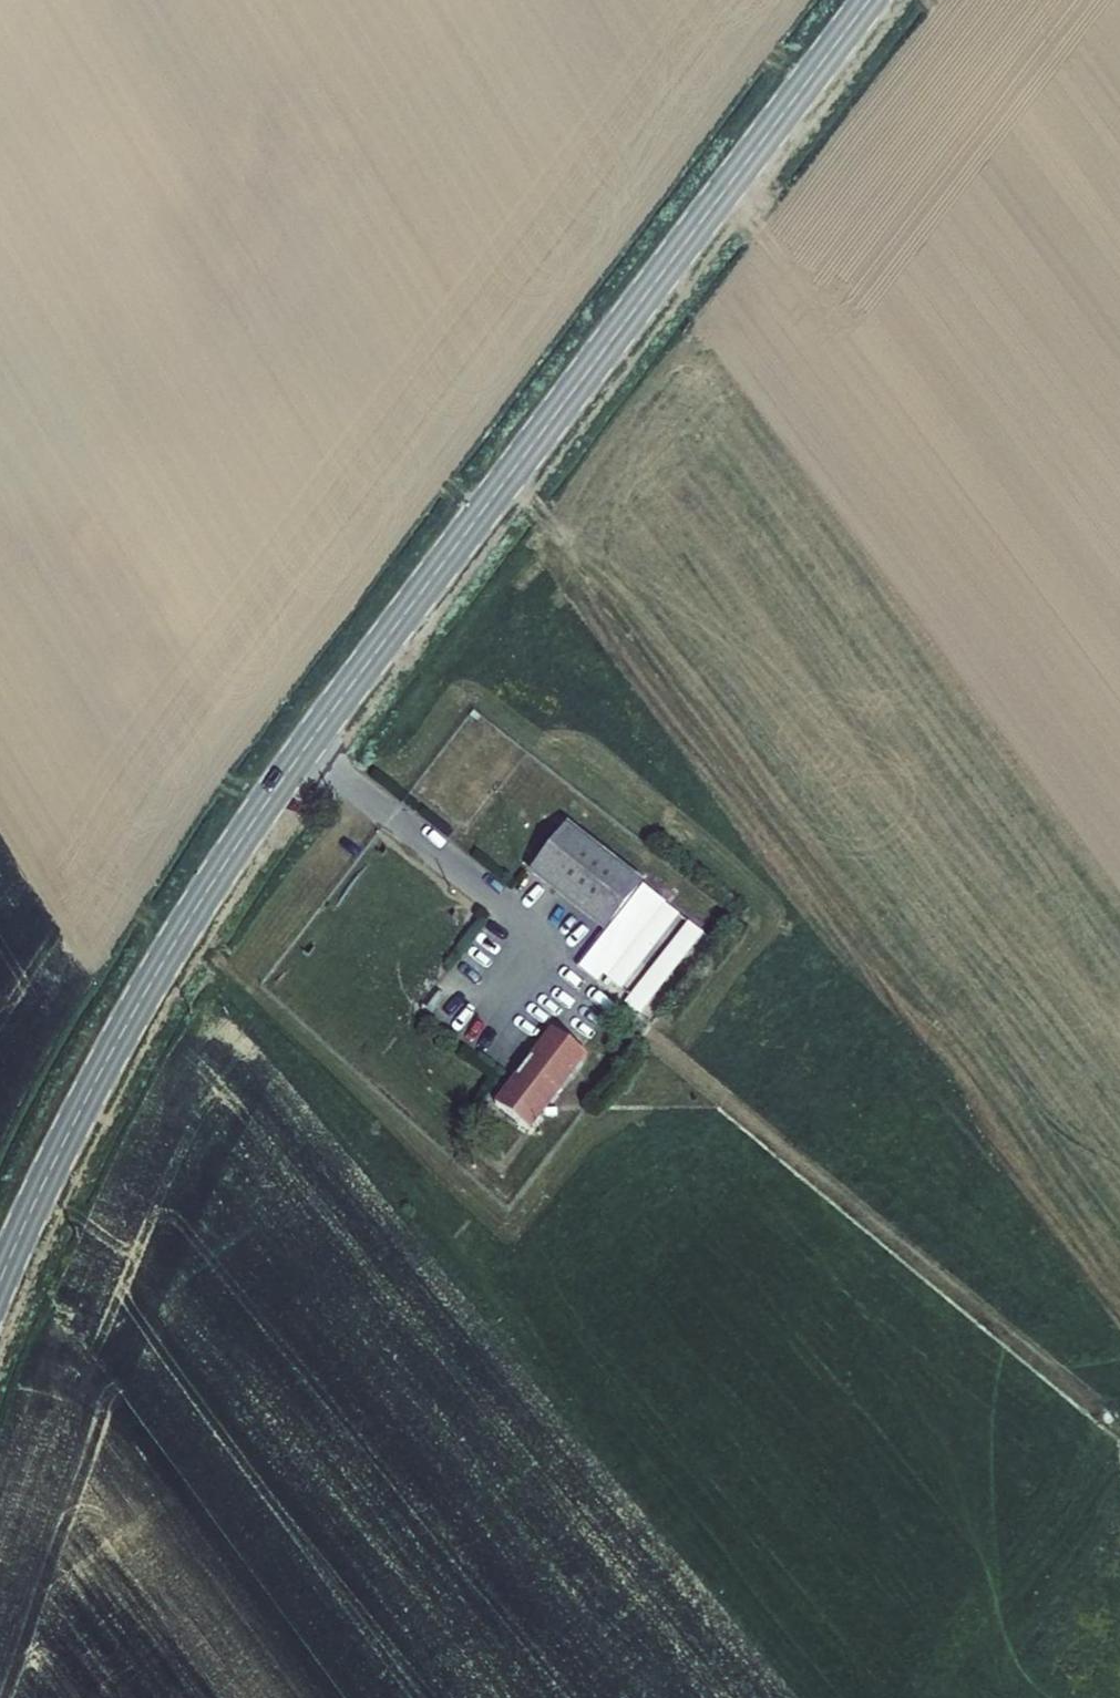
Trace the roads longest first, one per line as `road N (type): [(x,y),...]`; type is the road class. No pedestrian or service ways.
road 1 (tertiary): [(869,0),(238,845),(98,1076),(0,1281)]

